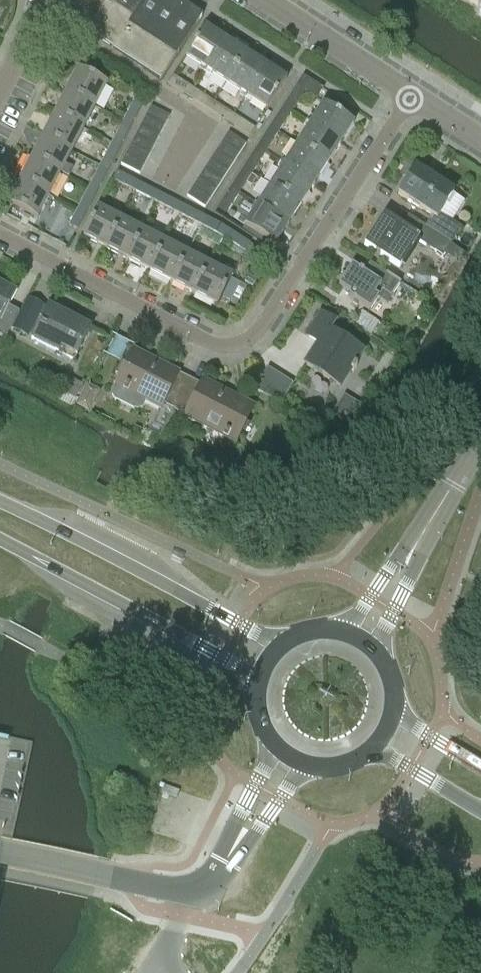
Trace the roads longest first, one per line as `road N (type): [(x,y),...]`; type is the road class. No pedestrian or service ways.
road 1 (residential): [(408,94),(264,317),(234,346),(191,335),(0,236)]
road 2 (secondary): [(281,645),(0,502)]
road 3 (secondary): [(0,541),(259,679)]
road 4 (unclassified): [(193,892),(0,853)]
road 5 (tertiary): [(408,94),(264,0)]
road 6 (secondary): [(373,748),(480,812)]
road 7 (tertiary): [(420,535),(343,632)]
road 8 (tertiary): [(374,649),(420,535)]

